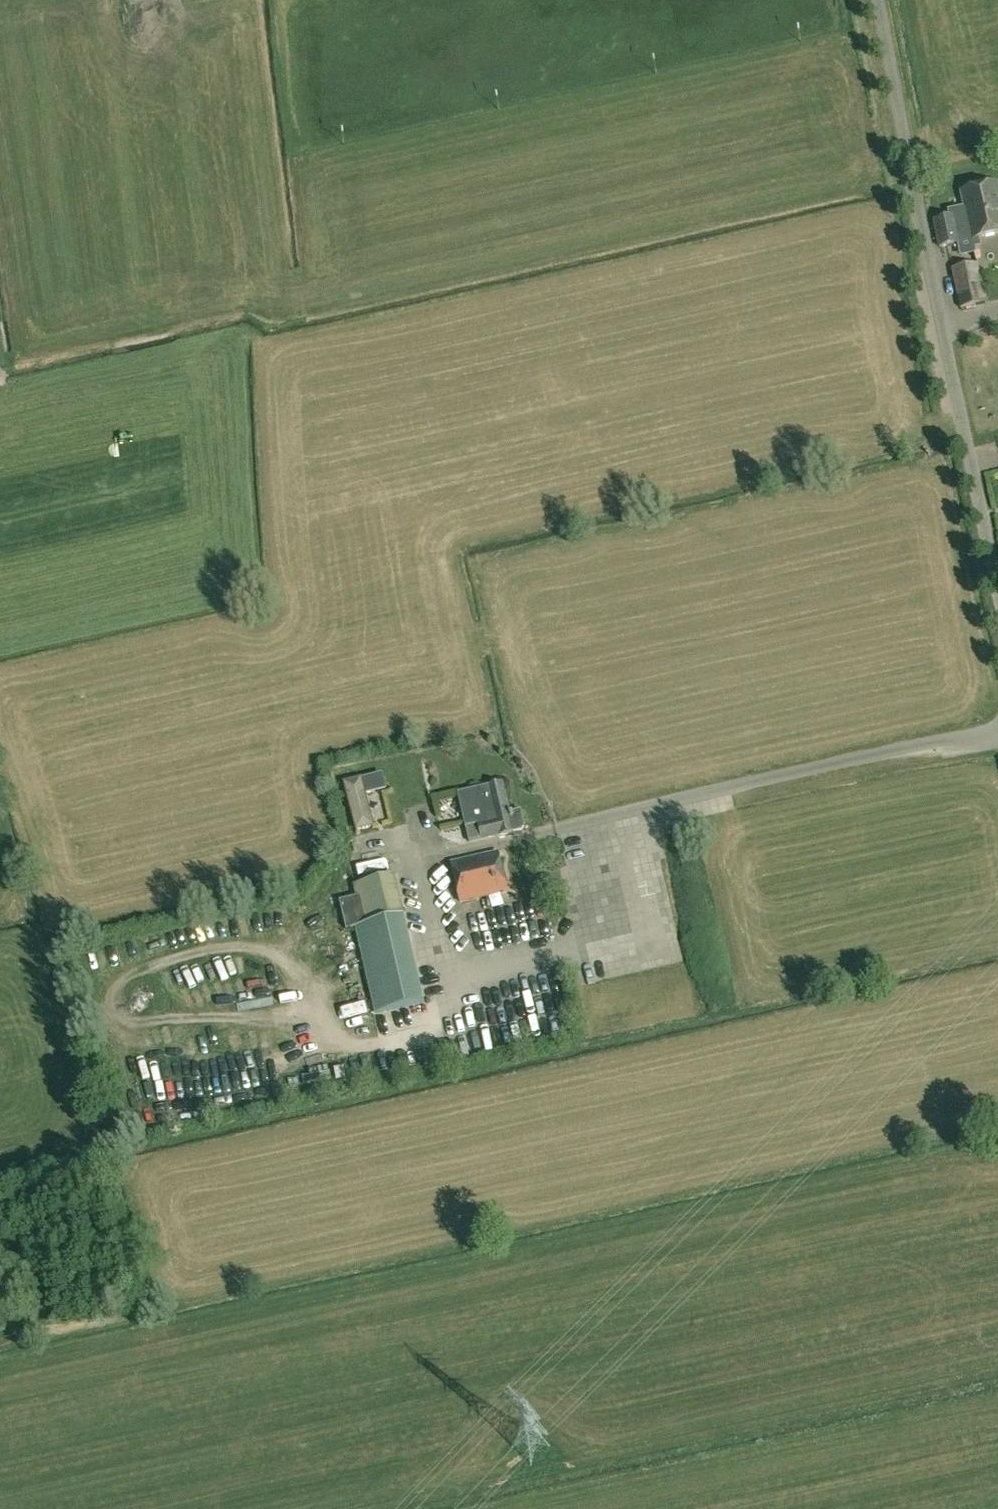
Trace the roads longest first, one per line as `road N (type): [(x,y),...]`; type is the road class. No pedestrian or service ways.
road 1 (unclassified): [(997,591),(879,0)]

